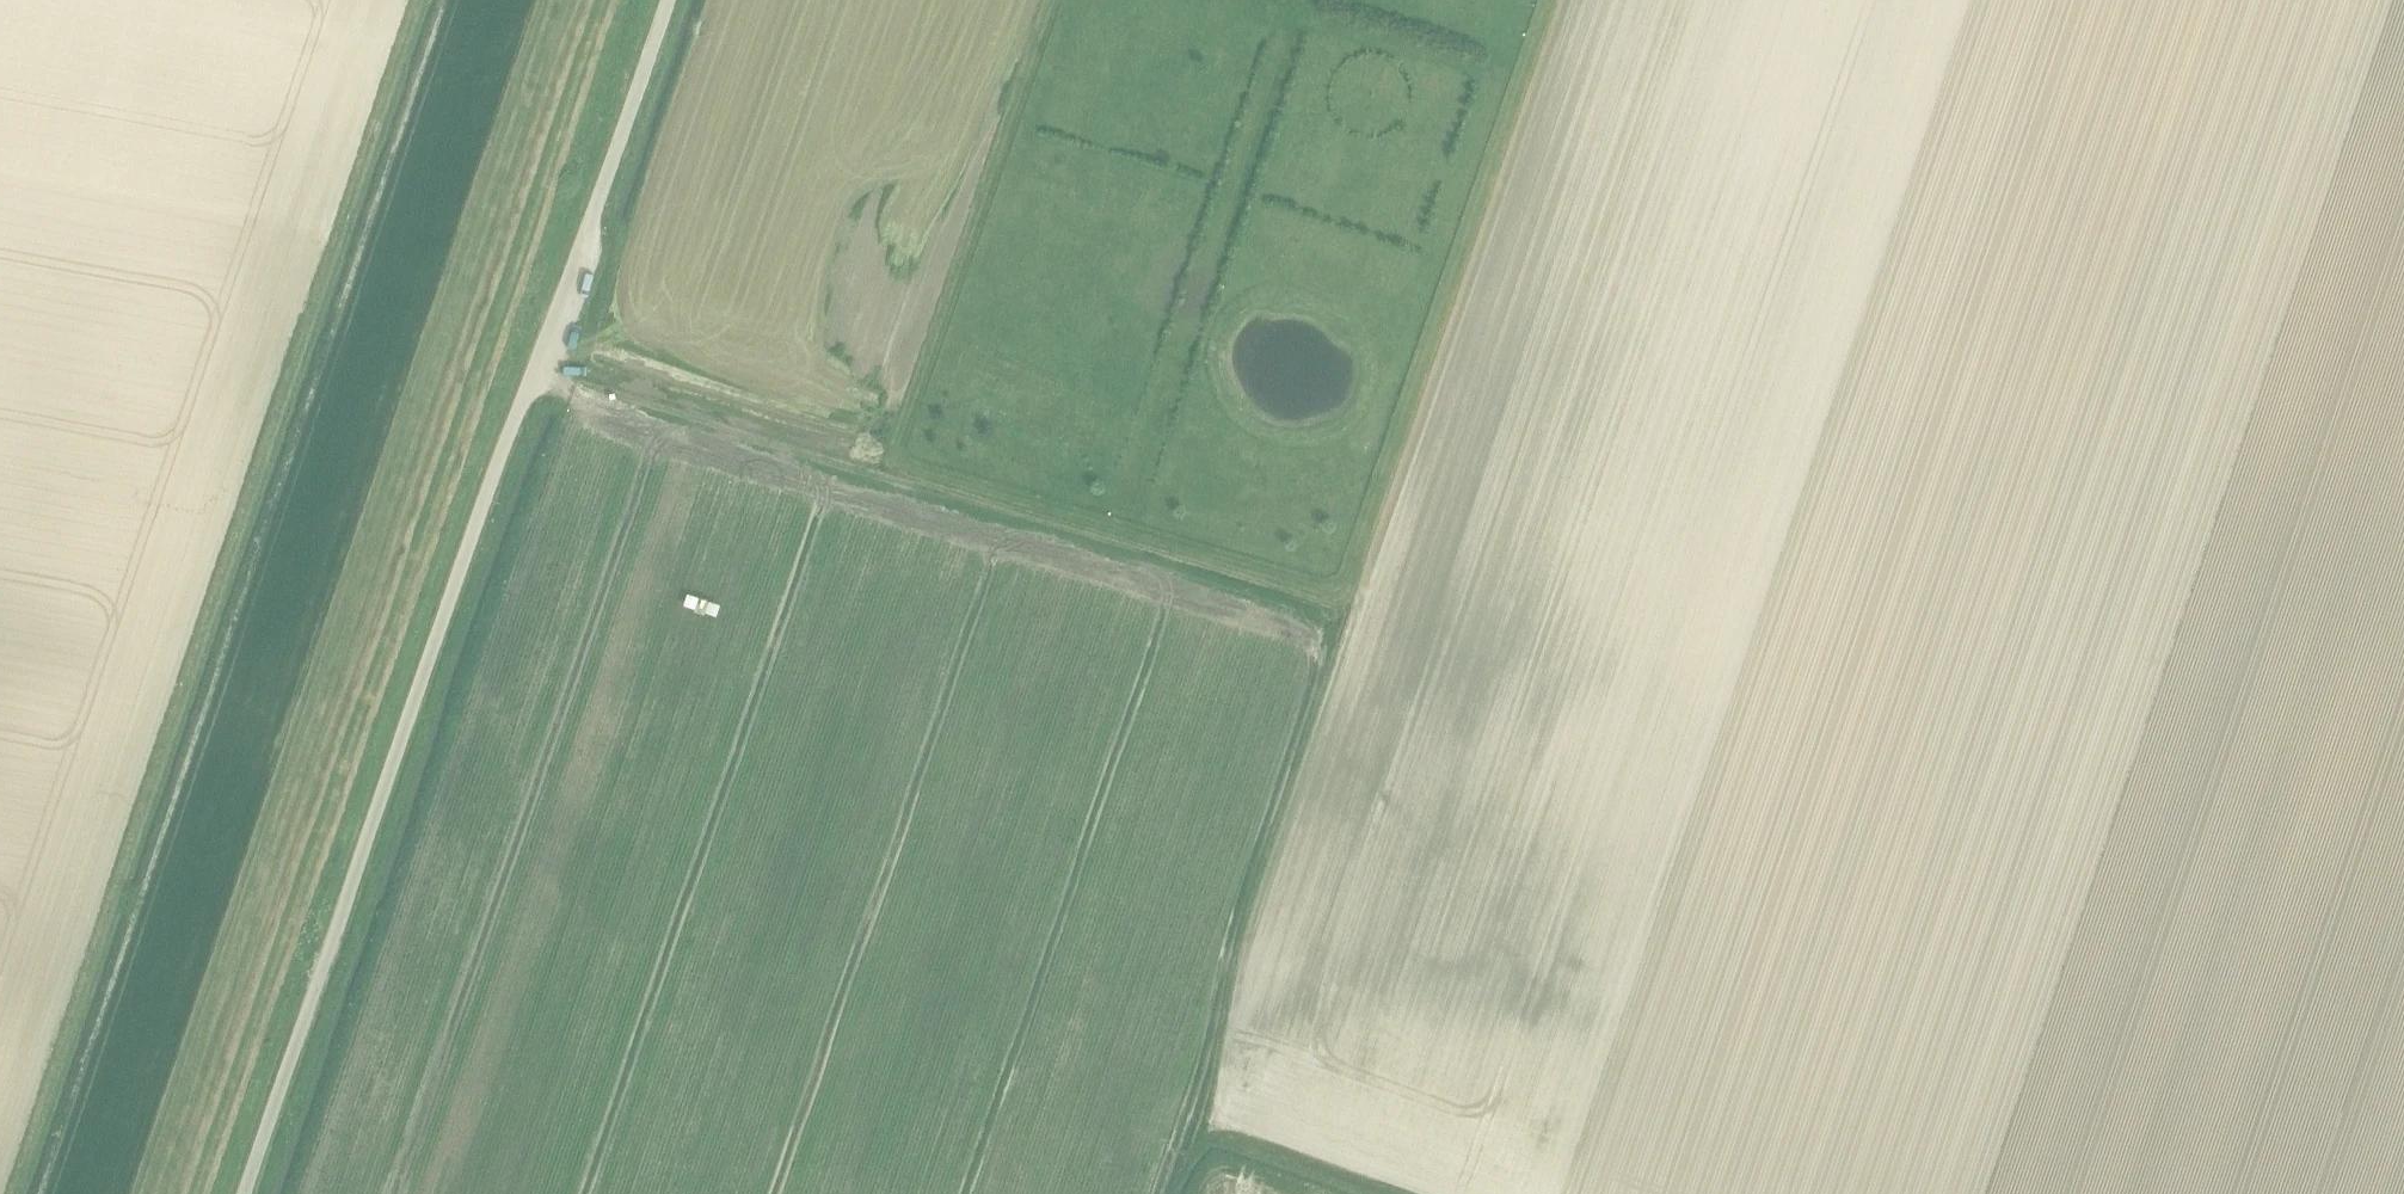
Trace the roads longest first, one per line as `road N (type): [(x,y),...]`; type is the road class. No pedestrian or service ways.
road 1 (unclassified): [(245,1193),(668,0)]

